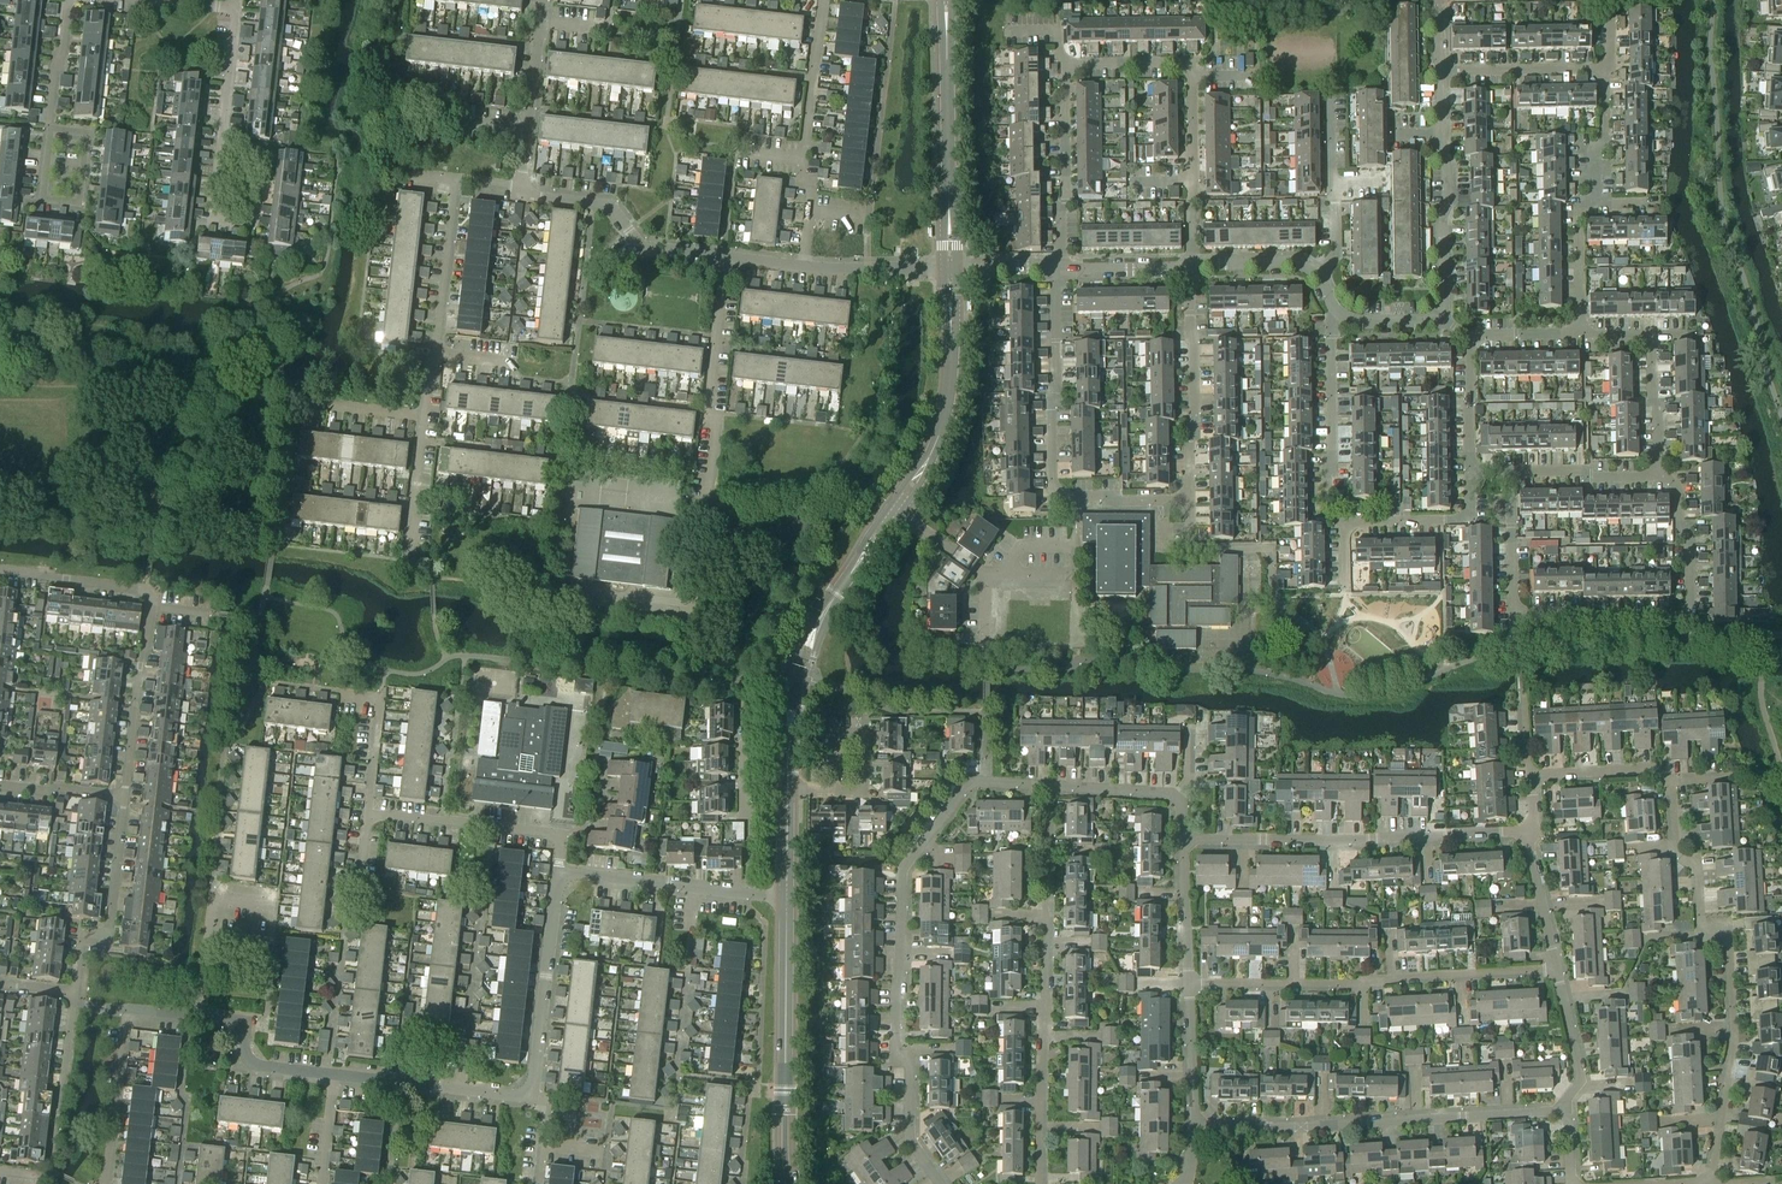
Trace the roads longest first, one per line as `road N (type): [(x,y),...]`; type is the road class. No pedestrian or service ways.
road 1 (residential): [(940,1183),(909,1138),(909,1064),(898,1049),(901,872),(970,781),(1049,786)]
road 2 (residential): [(1710,1183),(1731,1037),(1725,936),(1701,925),(1696,867),(1674,847),(1669,780)]
road 3 (residential): [(1040,1183),(1049,786)]
road 4 (residential): [(1192,1128),(1565,1111)]
road 5 (residential): [(1187,982),(1362,984),(1557,971)]
road 6 (residential): [(1190,500),(1059,501),(1056,270)]
road 7 (residential): [(126,801),(148,605),(137,587),(0,572)]
road 8 (residential): [(1530,831),(1183,838)]
road 9 (residential): [(1661,475),(1679,489),(1679,526),(1691,550),(1690,616),(1514,614)]
road 10 (tertiary): [(897,512),(811,640),(790,713),(788,791)]
road 11 (tertiary): [(788,895),(789,1183)]
road 12 (residential): [(700,540),(727,256)]
road 13 (tertiary): [(946,0),(949,267)]
road 14 (tertiary): [(949,267),(948,407),(932,457),(897,512)]
road 15 (residential): [(1190,500),(1193,269)]
road 16 (residential): [(525,1097),(534,1086),(559,873)]
road 17 (residential): [(727,256),(642,247),(616,210),(521,188)]
road 18 (residential): [(370,814),(555,836),(562,839),(559,873)]
road 19 (residential): [(1345,522),(1327,512),(1340,314)]
road 20 (residential): [(77,992),(83,939),(107,940),(126,801)]
road 21 (residential): [(1056,270),(1062,64)]
road 22 (residential): [(749,891),(750,697)]
road 23 (residential): [(334,1076),(525,1097)]
road 24 (residential): [(559,873),(749,891)]
road 25 (residential): [(52,128),(43,198),(79,203),(88,132)]
road 26 (residential): [(436,354),(454,177)]
road 27 (residential): [(102,1183),(128,1010)]
road 28 (residential): [(1270,595),(1269,548),(1190,548),(1190,500)]
road 29 (residential): [(1442,321),(1448,201),(1440,148)]
road 30 (residential): [(52,1175),(75,1005)]
road 31 (residential): [(1345,522),(1469,519),(1469,472)]
road 32 (residential): [(200,1018),(242,1025),(251,1064),(334,1076)]
road 33 (residential): [(1604,71),(1440,71)]
road 34 (residential): [(807,156),(826,0)]
road 35 (residential): [(220,146),(260,151),(251,225),(211,220)]
road 36 (residential): [(345,693),(381,697),(370,814)]
road 37 (residential): [(1511,473),(1661,475)]
road 38 (residential): [(1187,982),(1192,1128)]
road 39 (residential): [(1565,1111),(1580,1080),(1557,971)]
road 40 (residential): [(1183,838),(1187,982)]
road 41 (residential): [(949,267),(806,265)]
road 42 (residential): [(1557,971),(1530,831)]
road 43 (residential): [(1530,776),(1650,769),(1669,780)]
road 44 (residential): [(1514,614),(1511,473)]
road 45 (residential): [(1579,334),(1578,220),(1597,203)]
road 46 (residential): [(1651,337),(1661,475)]
road 47 (residential): [(220,146),(236,9)]
road 48 (residential): [(1056,270),(1193,269)]
road 49 (residential): [(1469,472),(1470,337)]
road 50 (residential): [(1597,203),(1604,71)]
road 51 (residential): [(1049,786),(1178,795)]
road 52 (residential): [(69,0),(52,128)]
road 53 (residential): [(1193,269),(1304,262),(1320,268)]
road 54 (residential): [(529,127),(542,0)]
road 55 (residential): [(1062,64),(1189,65)]
road 56 (residential): [(0,786),(126,801)]
road 57 (residential): [(200,1018),(215,893)]
road 58 (residential): [(413,540),(425,416)]
road 59 (residential): [(833,792),(865,792),(866,734),(833,733)]

